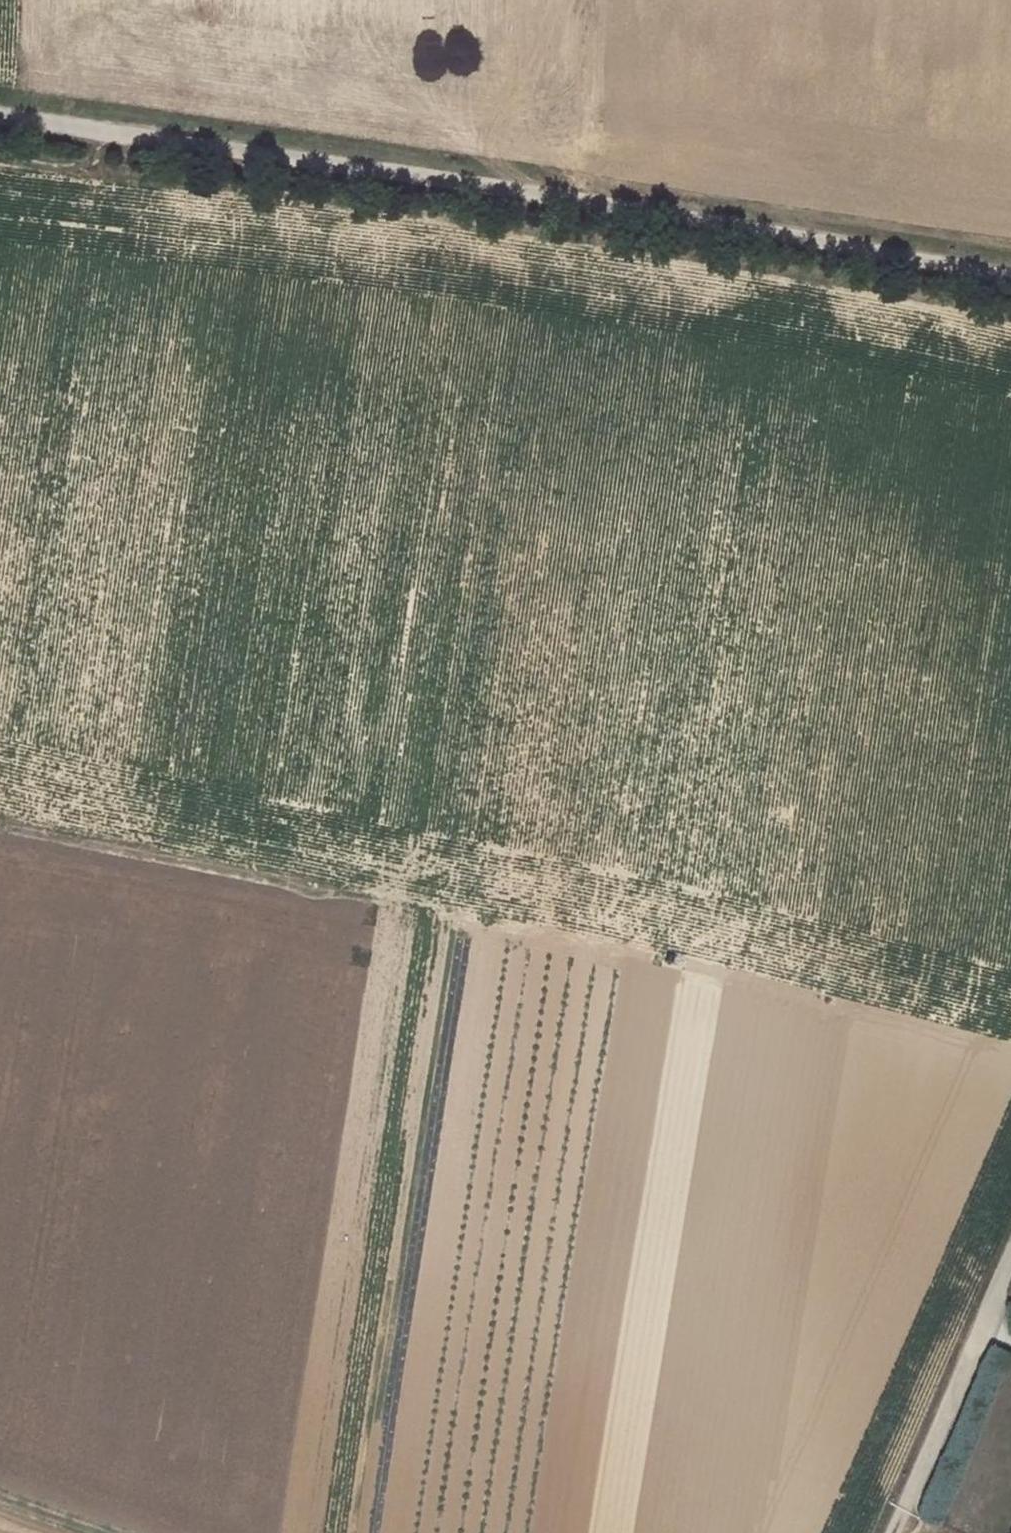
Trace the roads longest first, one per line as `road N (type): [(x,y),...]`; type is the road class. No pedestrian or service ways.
road 1 (track): [(1010,279),(706,220),(0,114)]
road 2 (unclassified): [(903,1510),(1010,1266)]

